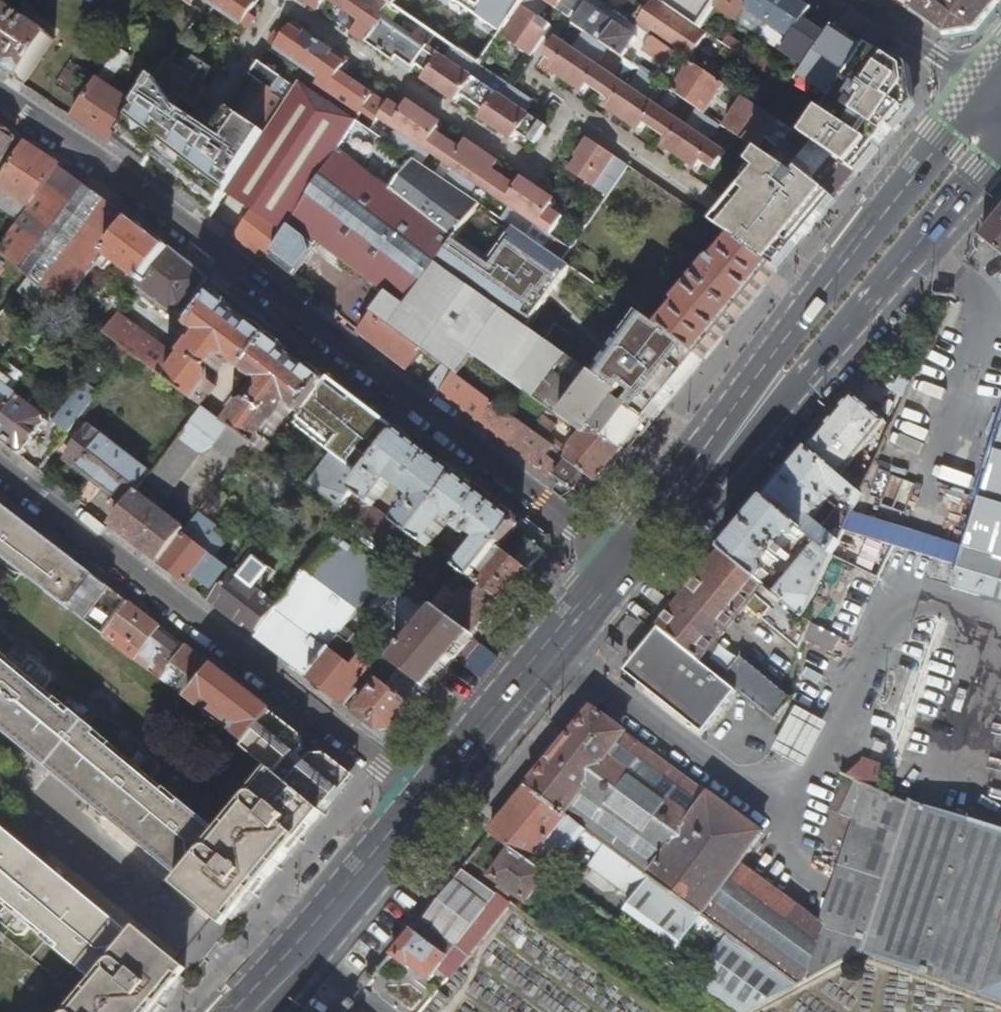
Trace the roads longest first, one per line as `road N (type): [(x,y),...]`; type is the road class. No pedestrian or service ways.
road 1 (residential): [(0,103),(627,565)]
road 2 (primary): [(1000,106),(627,565)]
road 3 (residential): [(427,802),(0,481)]
road 4 (primary): [(627,565),(427,802)]
road 5 (primary): [(427,802),(252,1011)]
road 6 (residential): [(1000,99),(850,0)]

